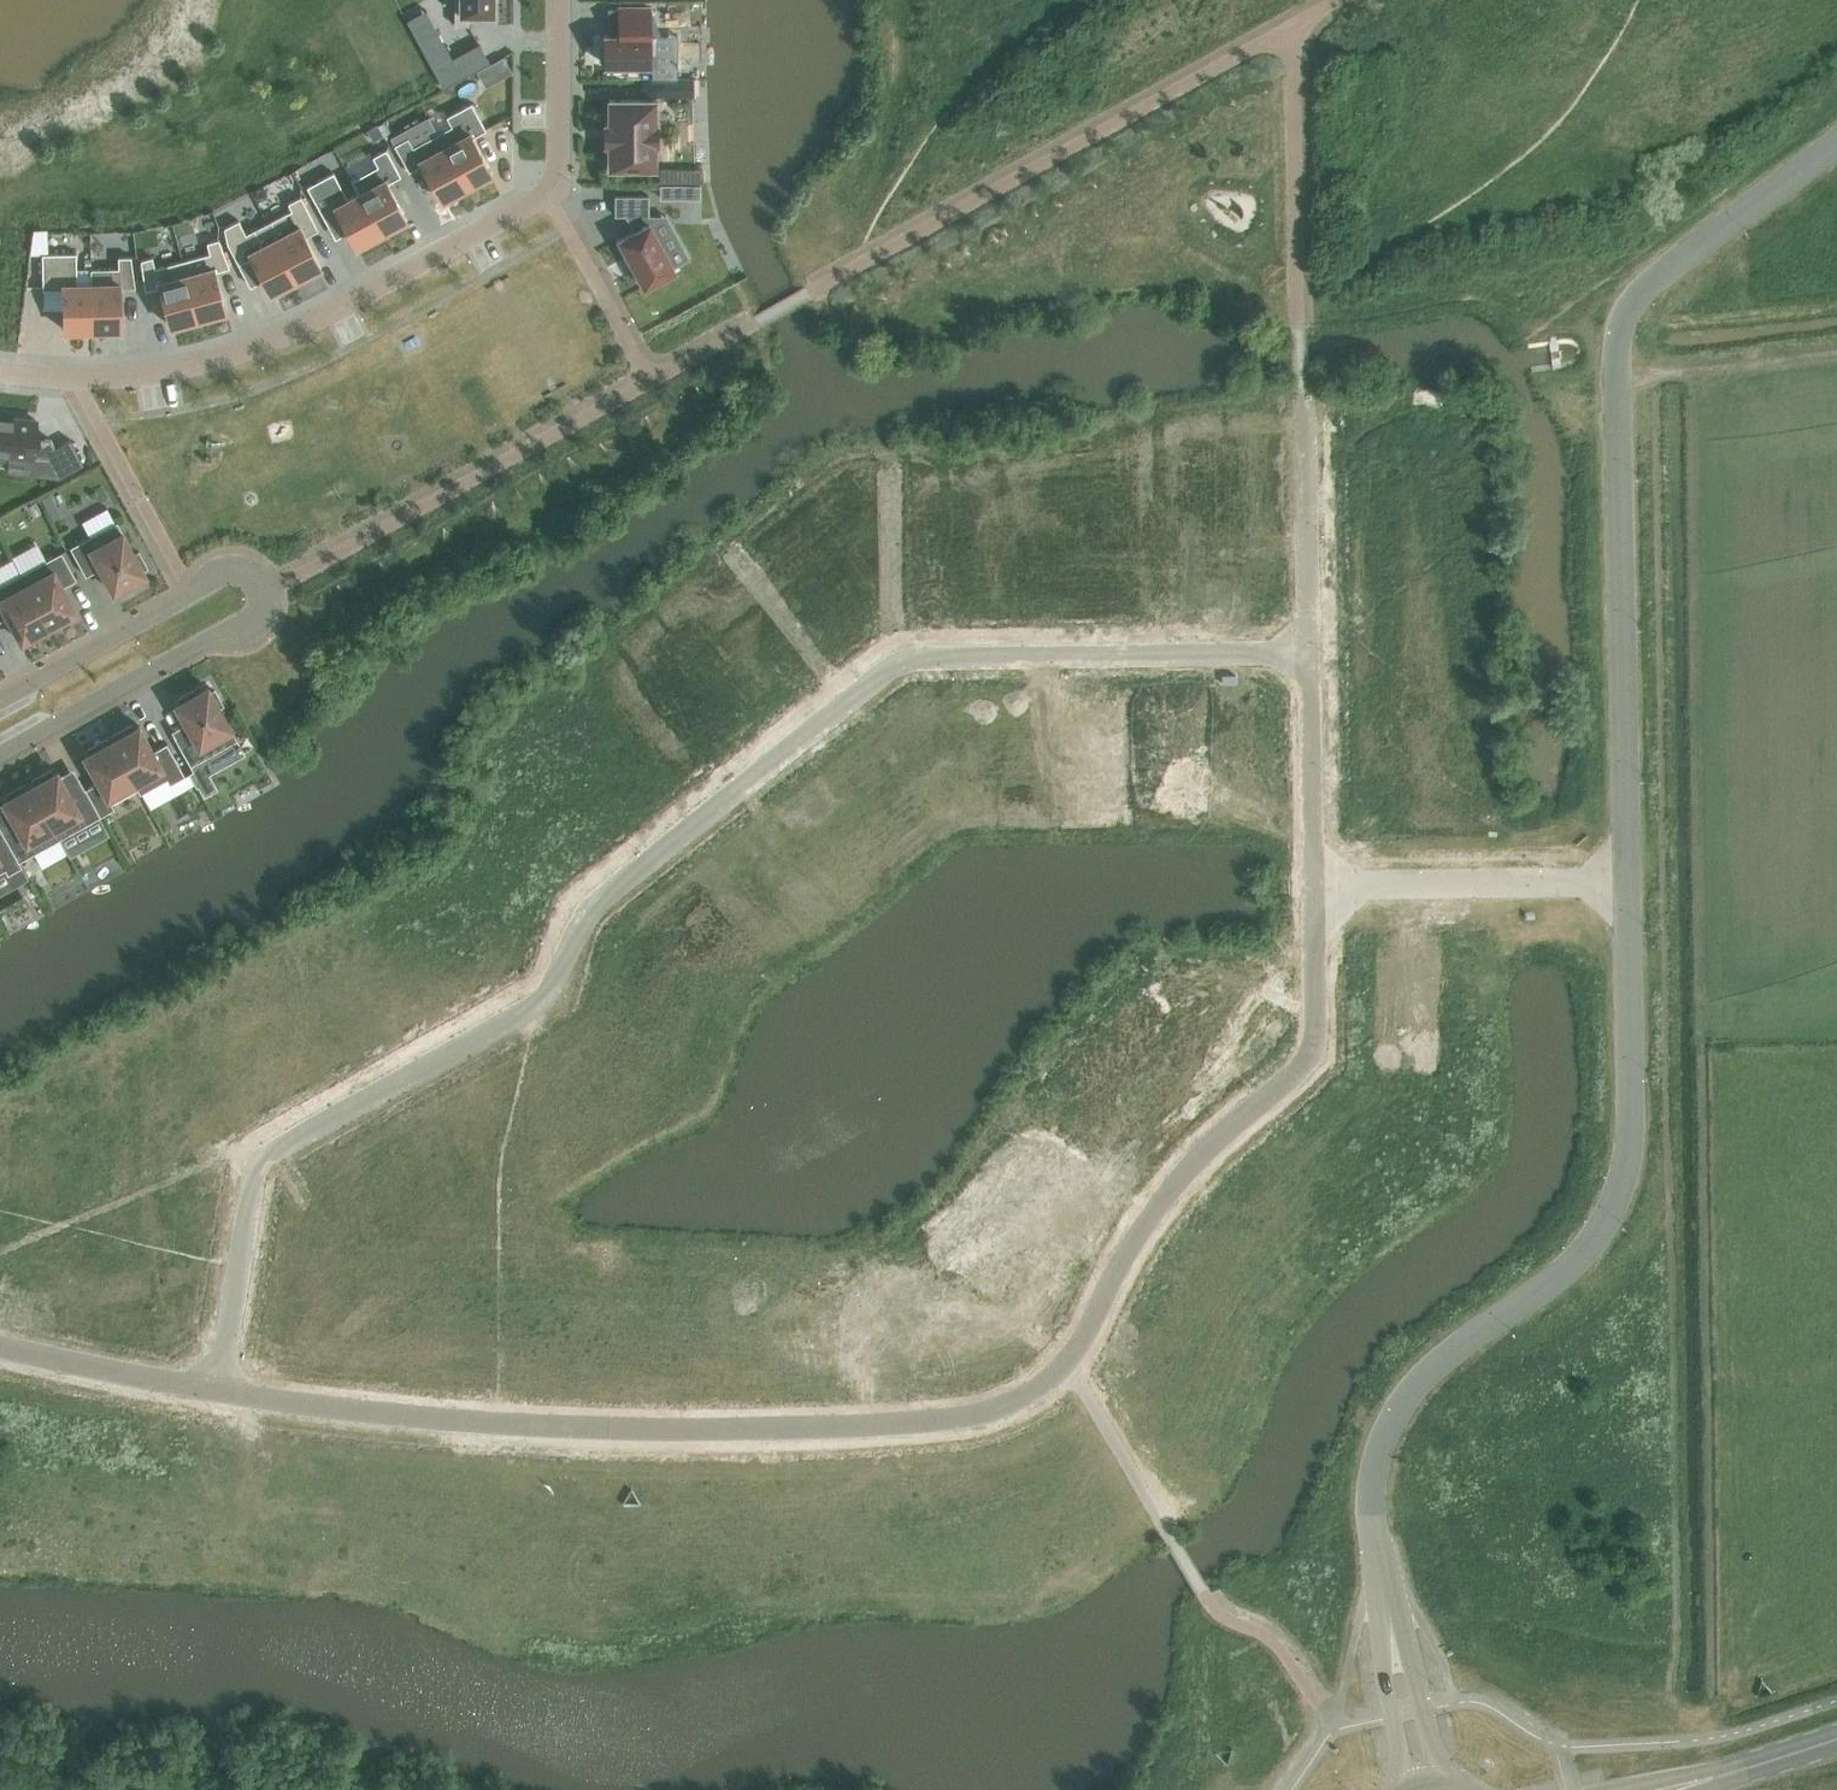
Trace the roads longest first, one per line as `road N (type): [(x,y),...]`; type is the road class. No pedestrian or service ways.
road 1 (residential): [(1307,651),(905,657),(588,909),(545,1000),(267,1155),(255,1178),(222,1390)]
road 2 (residential): [(222,1390),(464,1421),(632,1427),(932,1421),(1012,1403),(1071,1361),(1150,1213),(1201,1154),(1317,1052),(1314,887)]
road 3 (unclassified): [(1626,882),(1628,1147),(1615,1207),(1583,1252),(1440,1360),(1385,1430),(1372,1496),(1392,1632)]
road 4 (unclassified): [(1836,145),(1638,294),(1622,315),(1616,342),(1626,882)]
road 5 (residential): [(557,0),(558,161),(529,209),(268,346),(155,375),(77,381),(0,371)]
road 6 (residential): [(0,701),(194,596),(211,575),(235,567),(266,594),(251,630),(209,638),(0,754)]
road 7 (unclassified): [(1626,882),(1314,887)]
road 8 (residential): [(1307,651),(1301,389)]
road 9 (residential): [(1314,887),(1307,651)]
road 10 (residential): [(0,1349),(222,1390)]
road 11 (secondary): [(1673,1789),(1836,1734)]
road 12 (unclassified): [(1392,1632),(1385,1674),(1407,1789)]
road 13 (unclassified): [(1443,1781),(1414,1672),(1392,1632)]

